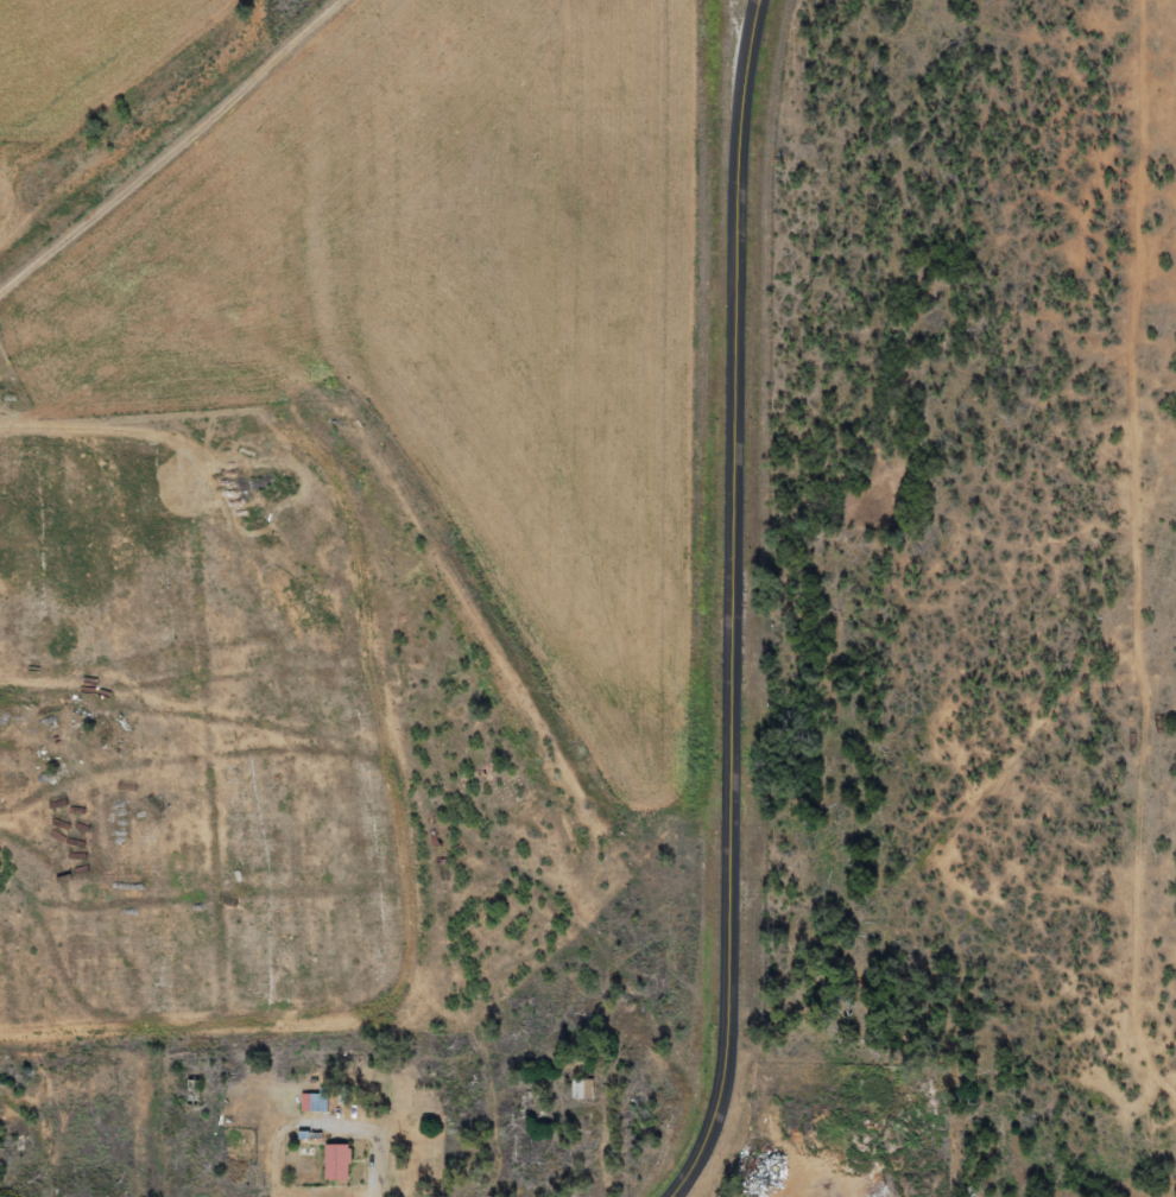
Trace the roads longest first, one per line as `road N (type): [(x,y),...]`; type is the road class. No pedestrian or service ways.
road 1 (secondary): [(672,1196),(715,1123),(728,1053),(751,70),(767,0)]
road 2 (residential): [(731,1020),(823,989),(1175,563)]

